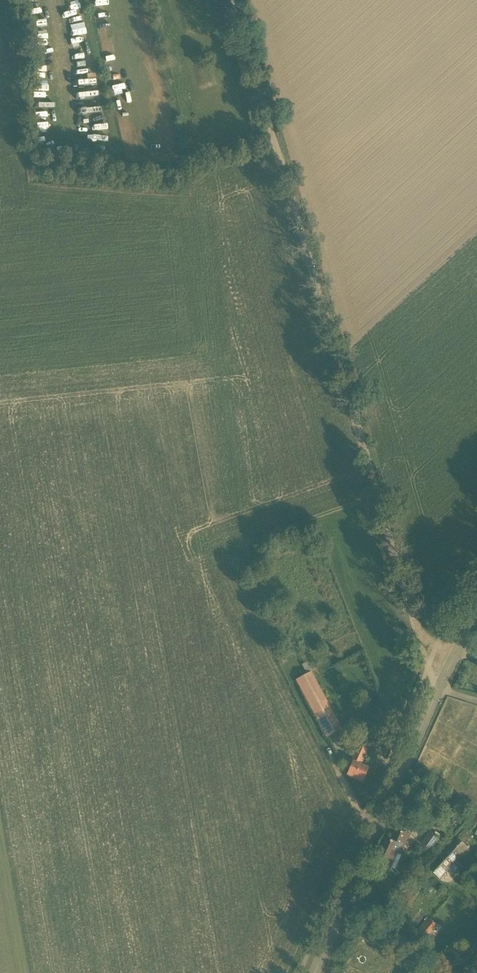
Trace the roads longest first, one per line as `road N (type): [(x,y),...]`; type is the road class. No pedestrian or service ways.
road 1 (tertiary): [(314,972),(439,688)]

